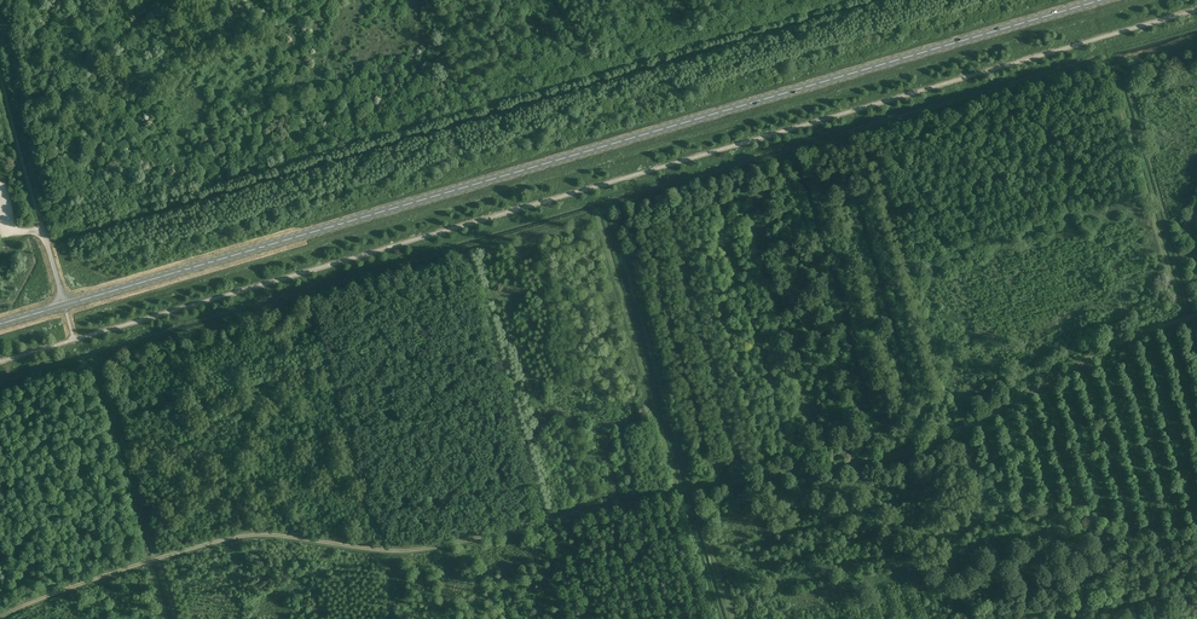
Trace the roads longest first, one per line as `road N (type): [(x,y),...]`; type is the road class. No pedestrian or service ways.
road 1 (track): [(0,617),(233,537),(411,550),(686,489),(898,455),(1126,340),(1196,315)]
road 2 (secondary): [(0,323),(1100,0)]
road 3 (track): [(877,460),(975,471),(1196,545)]
road 4 (track): [(41,227),(0,67)]

